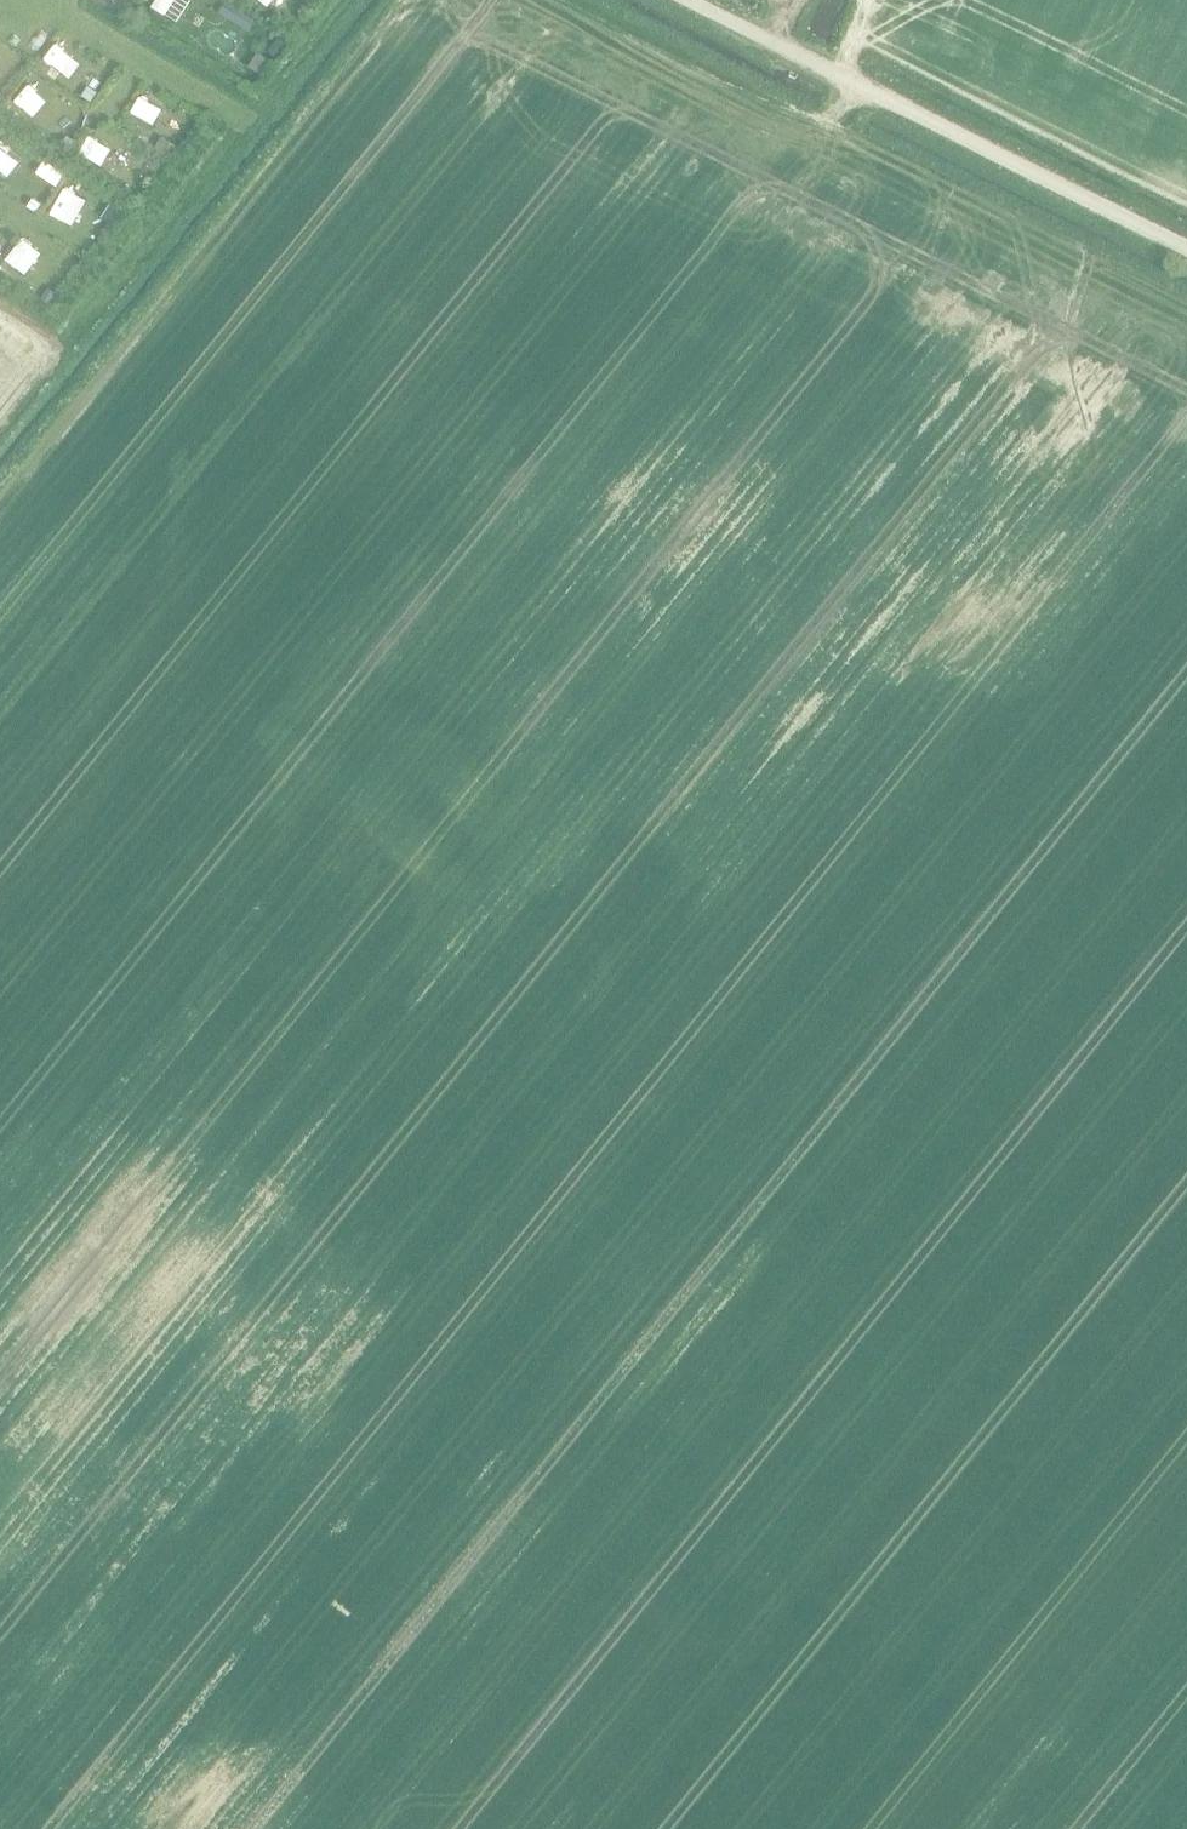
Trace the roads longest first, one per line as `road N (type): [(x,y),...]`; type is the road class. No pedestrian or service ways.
road 1 (unclassified): [(1186,255),(678,0)]

